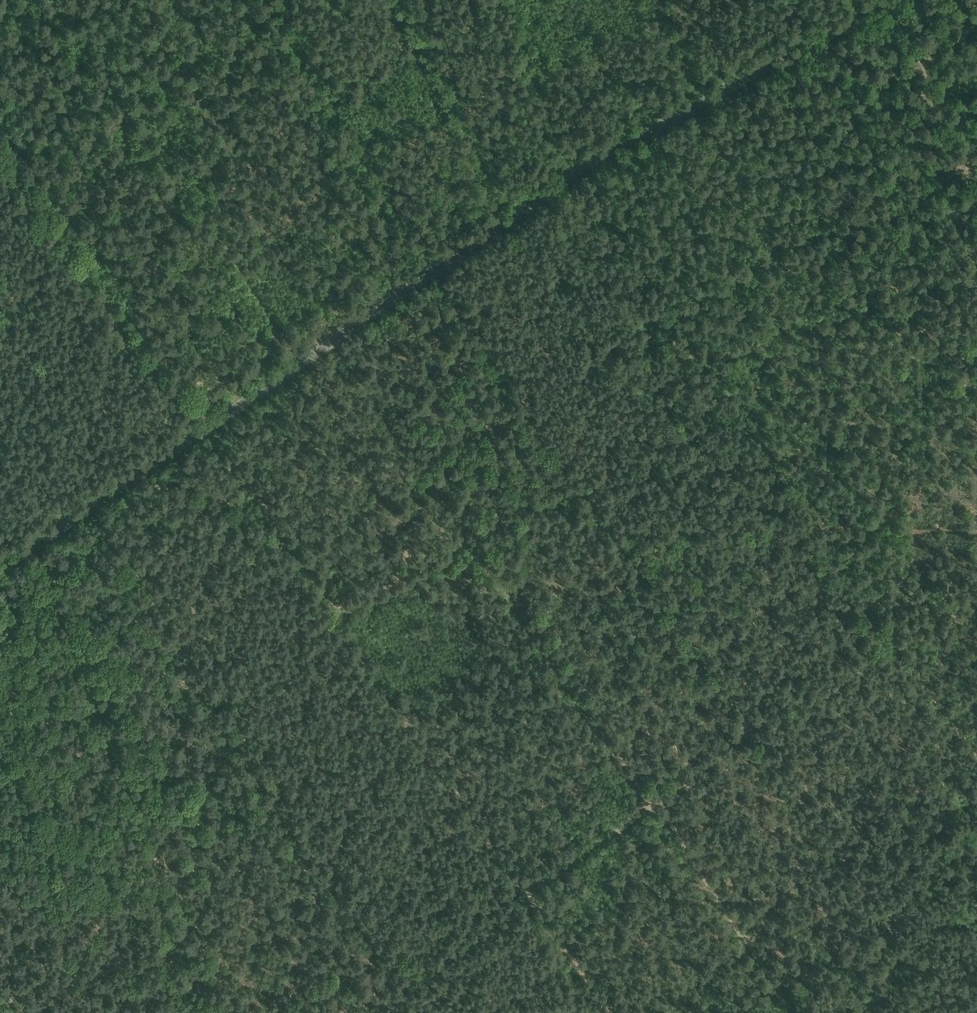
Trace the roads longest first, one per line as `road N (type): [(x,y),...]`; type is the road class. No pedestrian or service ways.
road 1 (unclassified): [(0,569),(579,172),(893,0)]
road 2 (track): [(301,362),(171,169),(37,0)]
road 3 (track): [(267,0),(439,267)]

